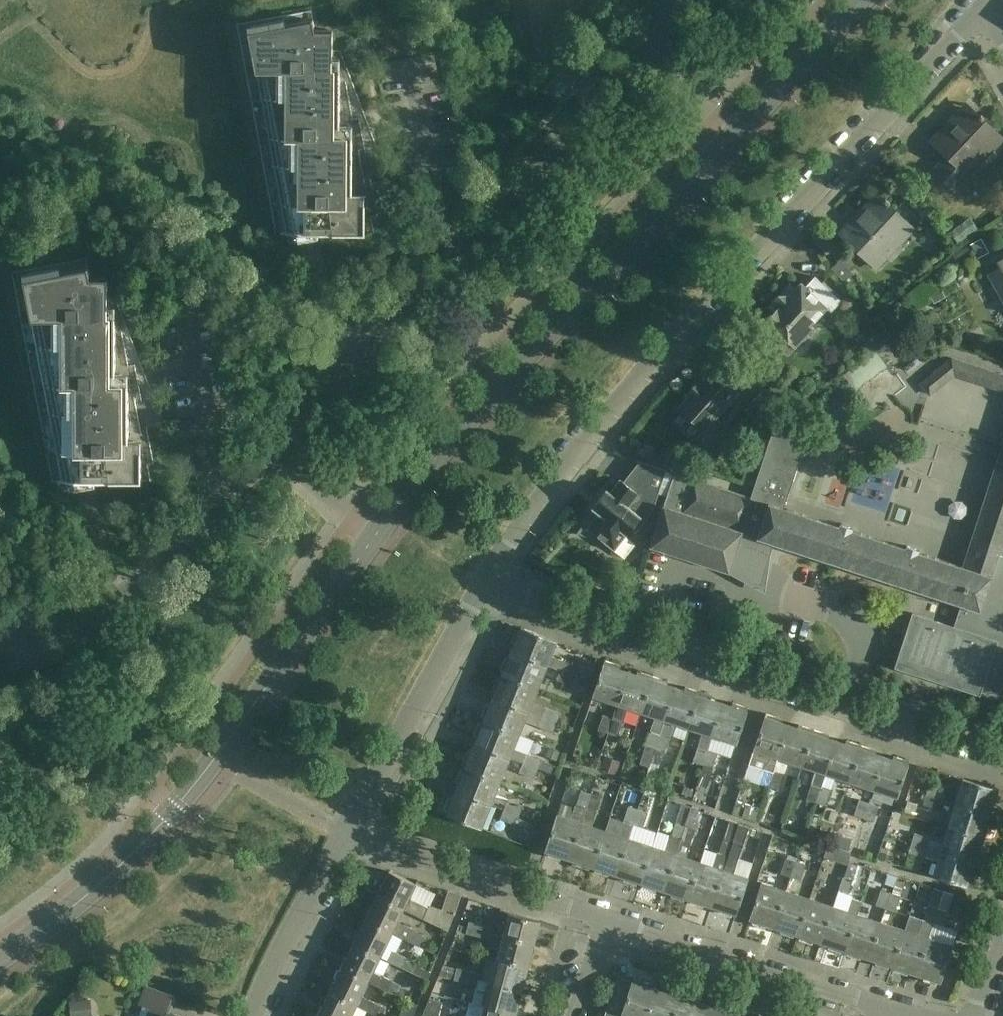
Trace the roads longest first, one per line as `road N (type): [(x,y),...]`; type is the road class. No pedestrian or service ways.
road 1 (residential): [(482,584),(563,469),(972,14)]
road 2 (unclassified): [(744,126),(652,46),(623,52),(295,422),(294,459)]
road 3 (tertiary): [(0,956),(130,858),(383,520)]
road 4 (residential): [(1002,755),(482,584)]
road 5 (tertiary): [(383,520),(744,126)]
road 6 (residential): [(890,1011),(593,919)]
road 7 (residential): [(343,833),(482,584)]
road 8 (residential): [(593,919),(343,833)]
road 9 (residential): [(256,1015),(343,833)]
road 10 (tertiary): [(744,126),(858,0)]

